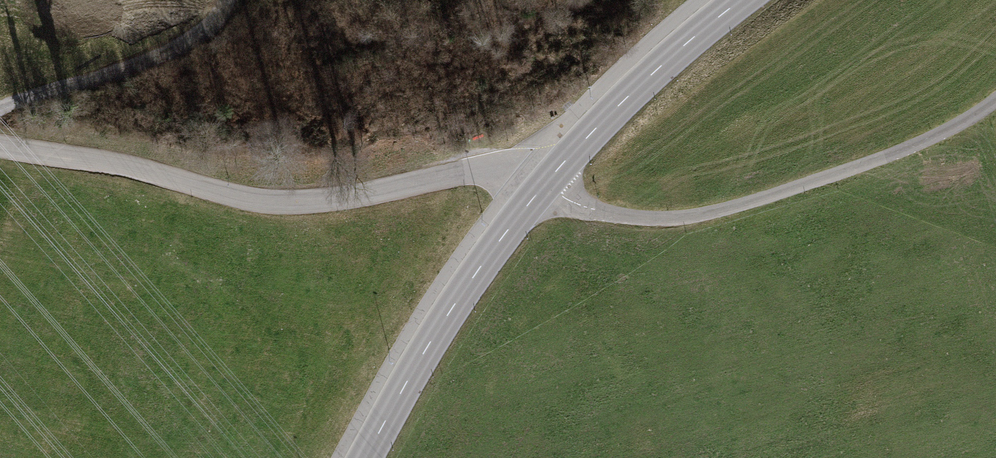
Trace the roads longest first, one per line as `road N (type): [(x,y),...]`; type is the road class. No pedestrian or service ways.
road 1 (residential): [(542,188),(464,172),(332,200),(273,202),(0,145)]
road 2 (residential): [(995,99),(900,151),(692,216),(615,215),(542,188)]
road 3 (tertiary): [(542,188),(447,316),(365,457)]
road 4 (tertiary): [(741,0),(643,81),(542,188)]
road 5 (track): [(0,108),(152,60),(203,32),(227,0)]

